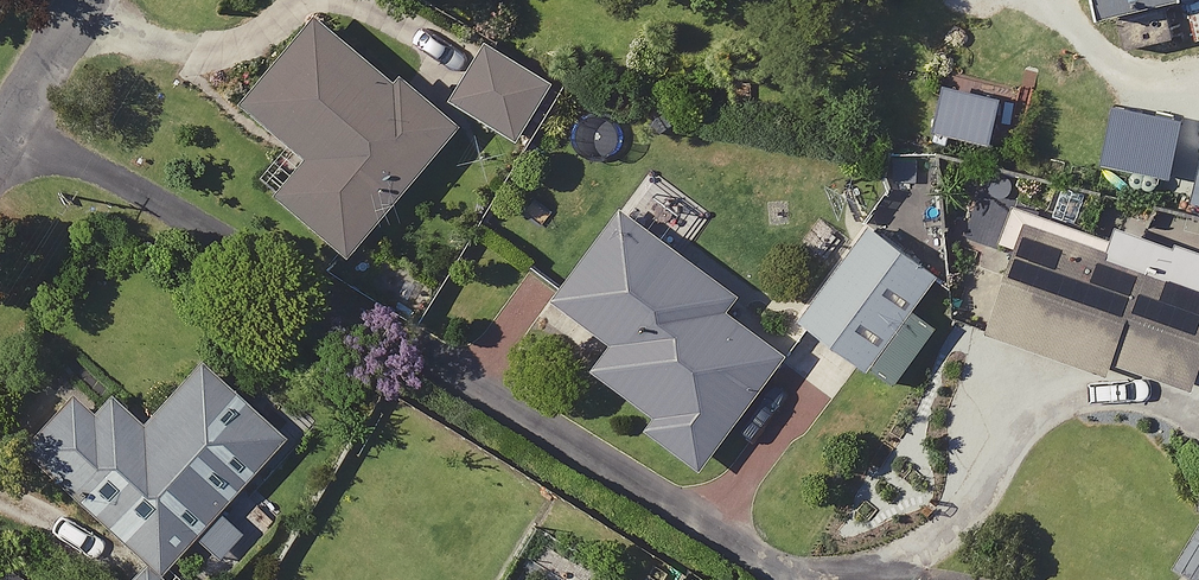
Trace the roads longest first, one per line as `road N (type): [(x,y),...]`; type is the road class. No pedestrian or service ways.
road 1 (residential): [(84,0),(0,137)]

